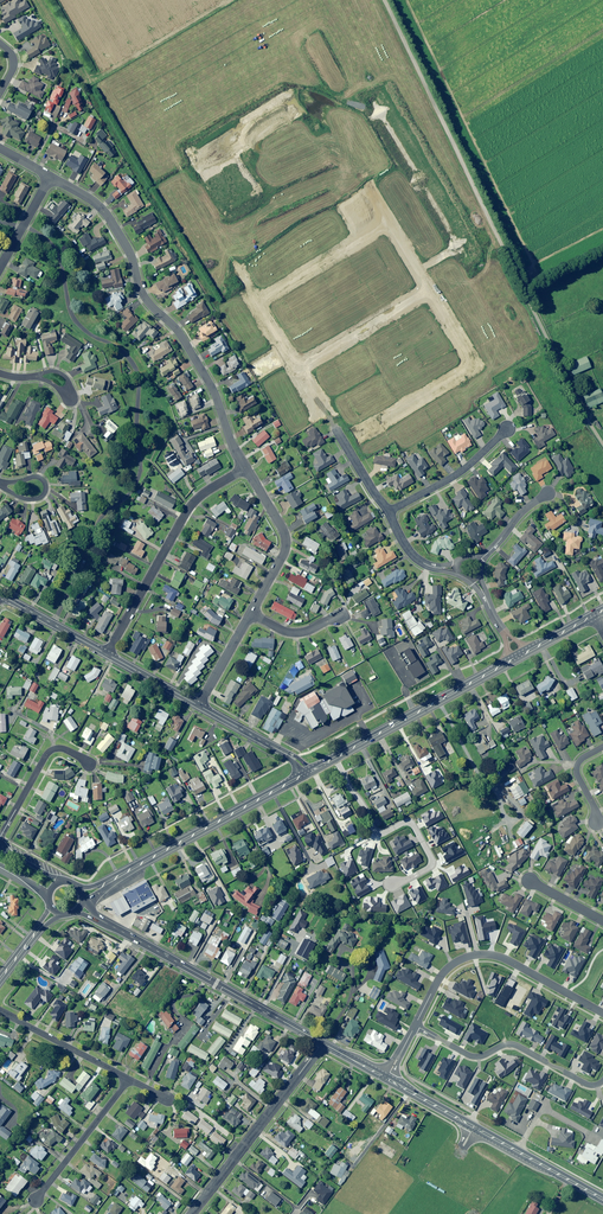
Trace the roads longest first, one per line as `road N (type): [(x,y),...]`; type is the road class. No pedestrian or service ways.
road 1 (residential): [(51,179),(95,202),(112,221),(145,296),(200,368),(245,467)]
road 2 (unknown): [(367,192),(470,363),(343,443)]
road 3 (primary): [(80,907),(323,1042)]
road 4 (tertiary): [(82,896),(307,773)]
road 5 (residential): [(415,1025),(444,971),(483,954),(602,1013)]
road 6 (residential): [(245,467),(195,501),(108,654)]
road 7 (residential): [(192,1213),(323,1042)]
road 8 (tertiary): [(335,758),(519,657)]
road 9 (residential): [(392,884),(432,861),(410,822),(377,831),(335,758)]
road 10 (residential): [(415,1025),(469,1055),(517,1045),(587,1084),(602,1081)]
road 11 (unknown): [(335,430),(240,278)]
road 12 (residential): [(245,467),(286,542),(251,614)]
road 13 (residential): [(35,1201),(128,1078)]
road 14 (unknown): [(296,368),(428,291)]
road 15 (unknown): [(256,303),(385,222)]
road 16 (residential): [(508,428),(459,473),(388,512)]
road 17 (primary): [(474,1127),(602,1199)]
road 18 (residential): [(128,1078),(0,1010)]
road 19 (residential): [(0,838),(46,756),(66,751),(90,764)]
road 20 (tertiary): [(307,773),(200,706)]
road 21 (tertiary): [(108,654),(0,595)]

